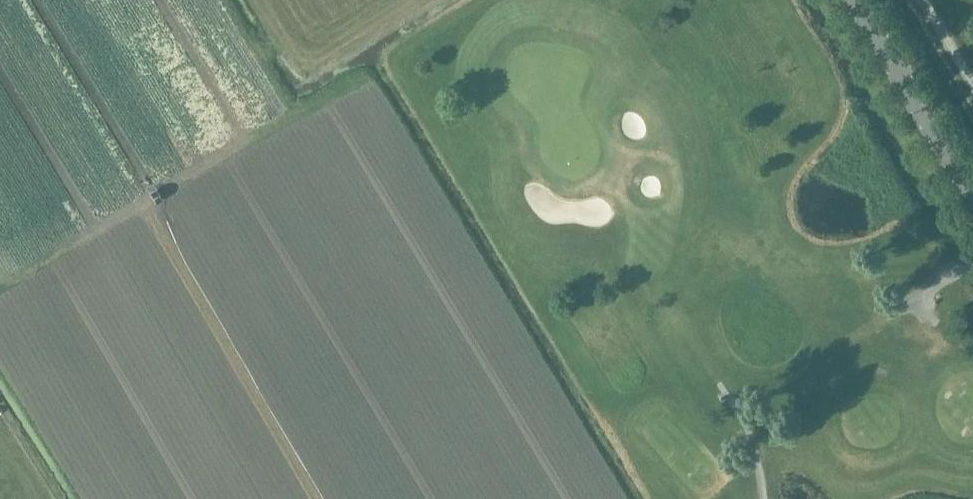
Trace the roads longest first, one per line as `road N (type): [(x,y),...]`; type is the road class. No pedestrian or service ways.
road 1 (tertiary): [(972,201),(852,0)]

